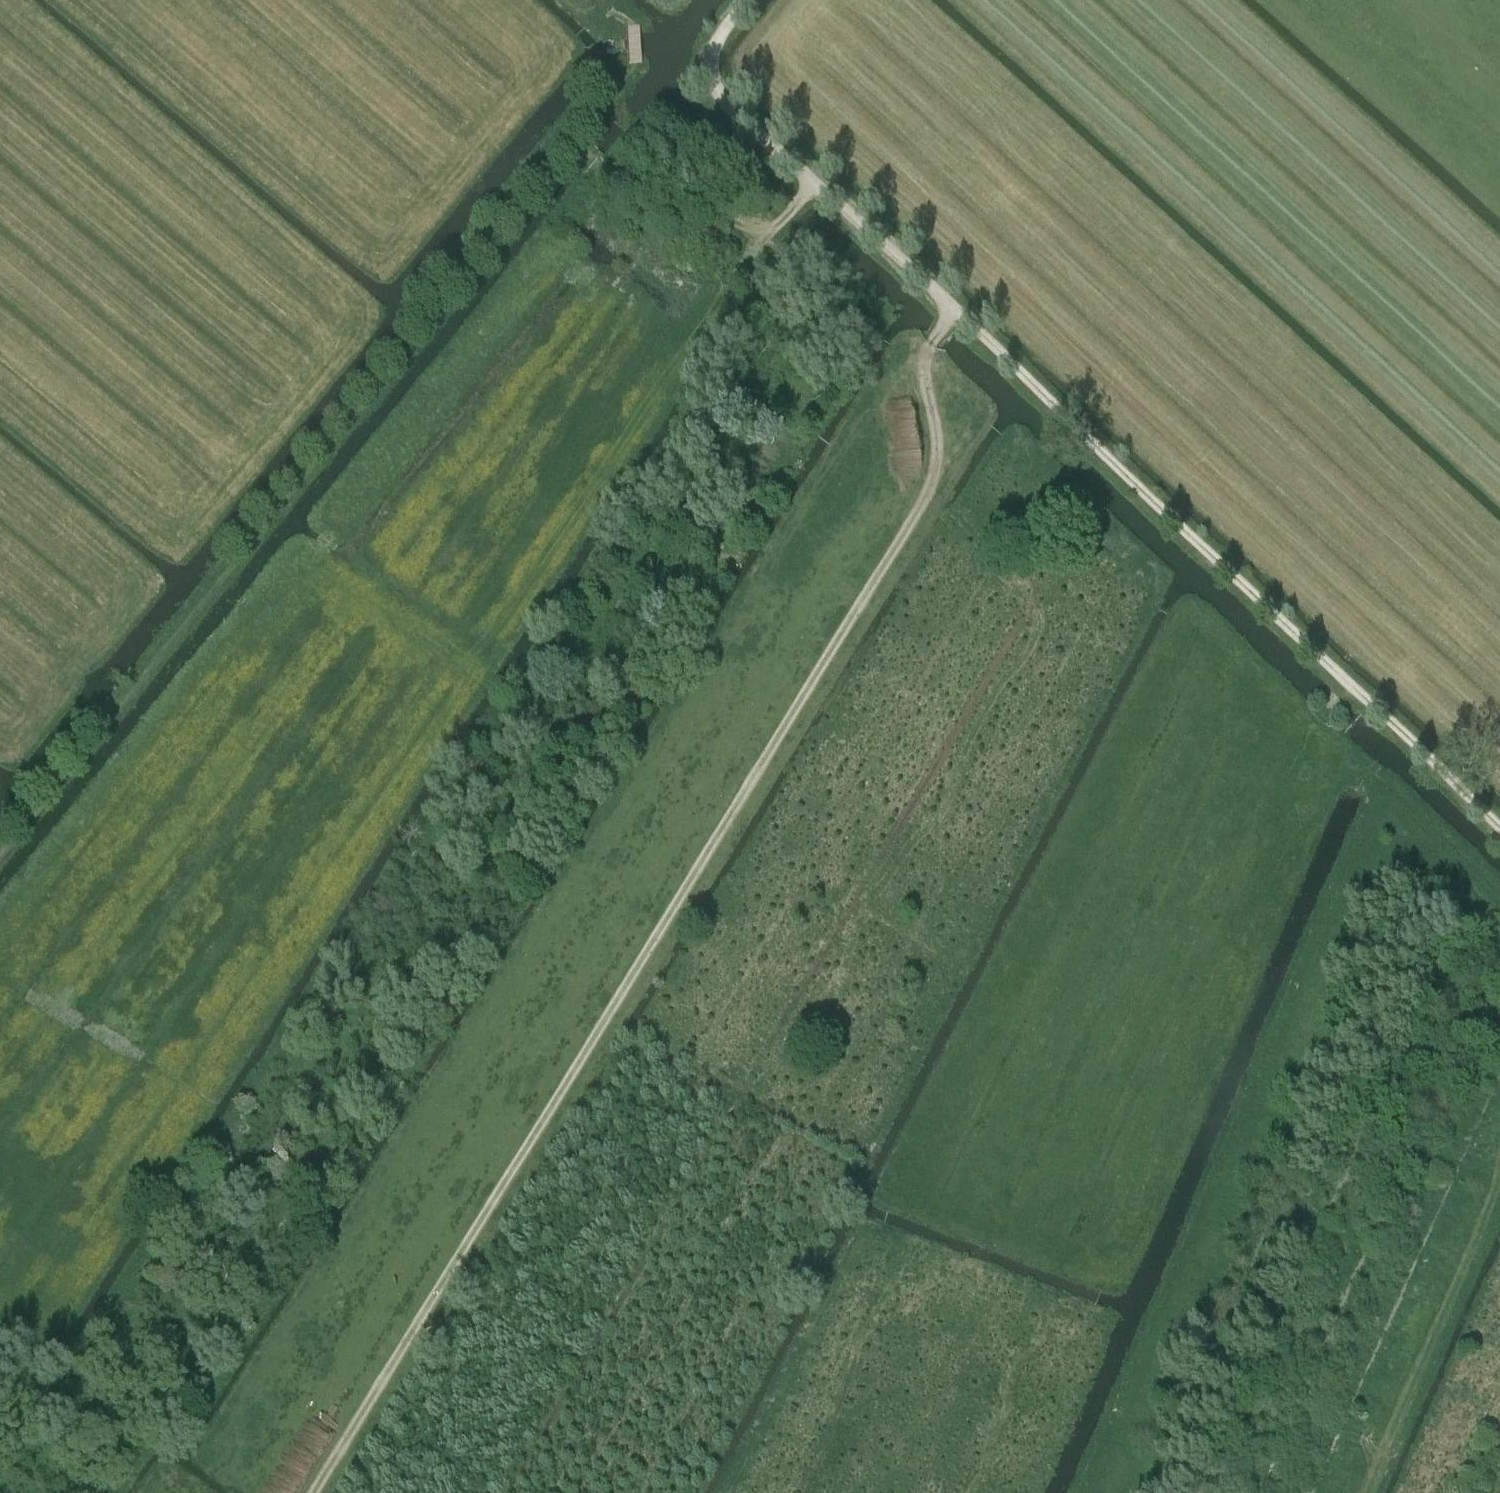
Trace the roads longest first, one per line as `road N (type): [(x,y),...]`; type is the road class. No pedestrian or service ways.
road 1 (track): [(316,1492),(935,471),(937,426),(924,364),(955,312)]
road 2 (track): [(1499,828),(812,184)]
road 3 (track): [(1366,1492),(1499,1180)]
road 4 (track): [(812,184),(719,93),(708,65),(742,0)]

